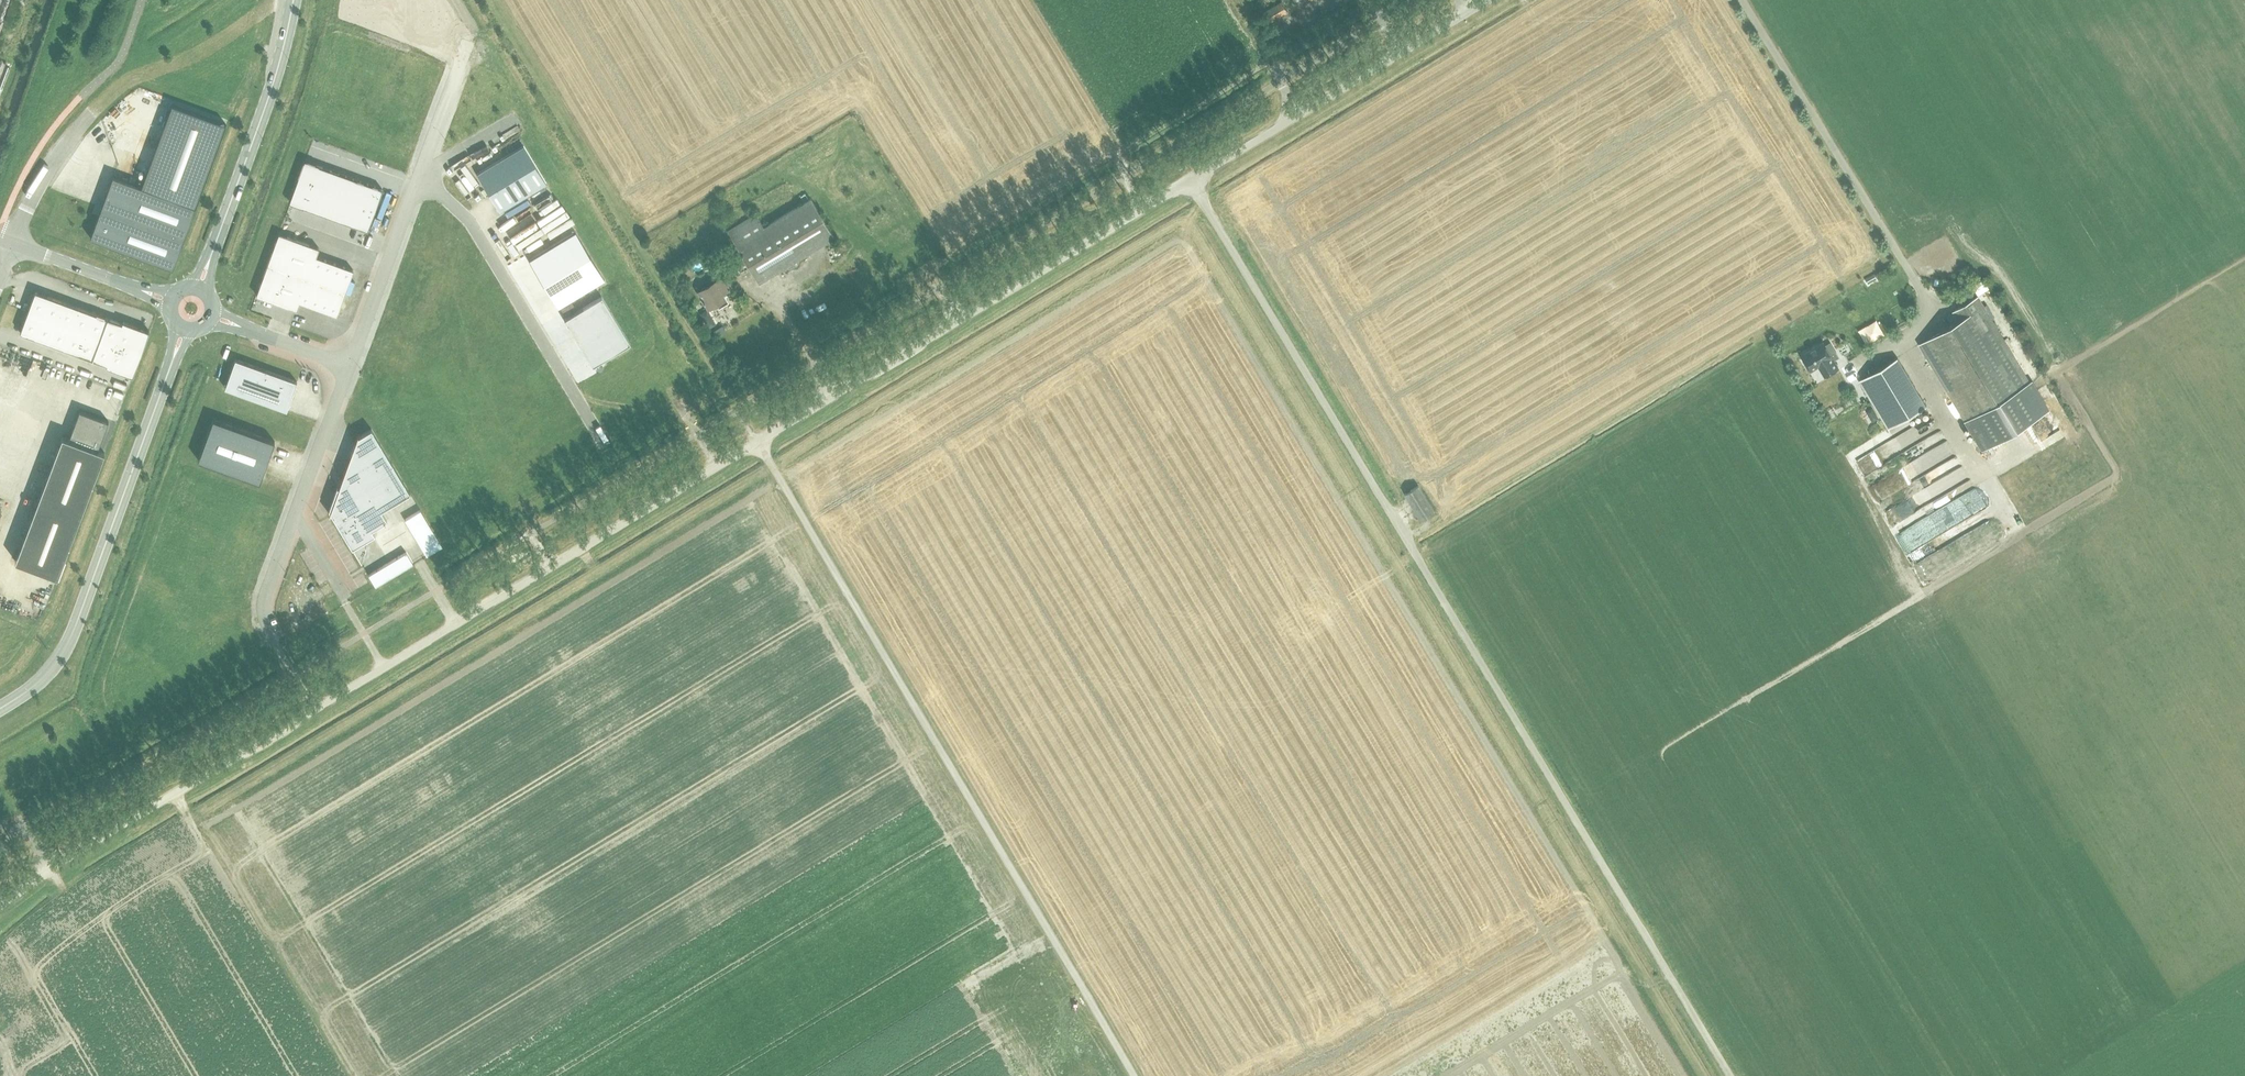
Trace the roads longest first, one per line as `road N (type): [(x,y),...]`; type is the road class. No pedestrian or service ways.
road 1 (unclassified): [(1731,1075),(1189,180)]
road 2 (unclassified): [(384,668),(1189,180)]
road 3 (secondary): [(0,706),(57,660),(74,628),(183,329)]
road 4 (unclassified): [(51,869),(384,668)]
road 5 (unclassified): [(349,367),(464,54),(479,46)]
road 6 (unclassified): [(1189,180),(1489,0)]
road 7 (secondary): [(199,289),(278,69),(294,0)]
road 8 (residential): [(295,514),(384,668)]
road 9 (residential): [(11,243),(171,301)]
road 10 (unclassified): [(295,514),(349,367)]
road 11 (residential): [(11,243),(41,182),(91,112)]
road 12 (unclassified): [(212,316),(349,367)]
road 13 (unclassified): [(273,642),(263,606),(295,514)]

